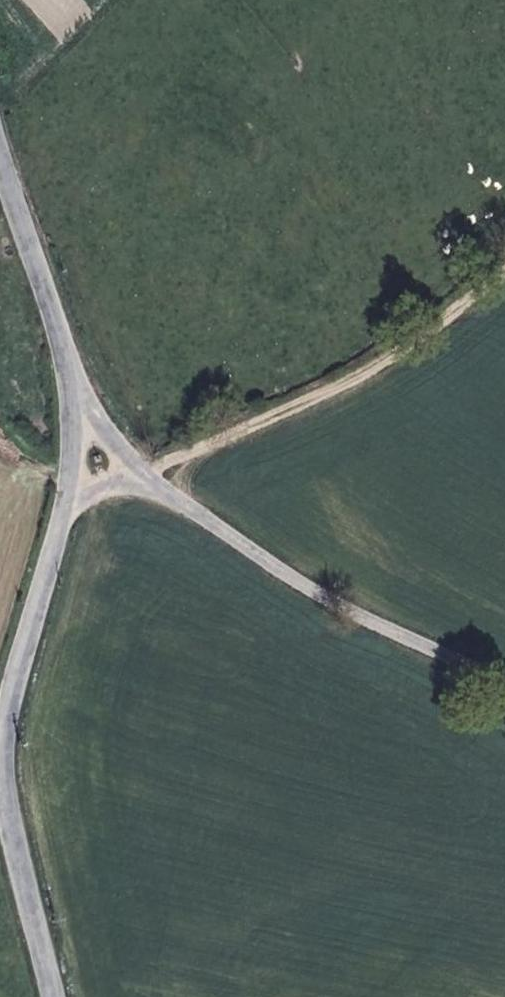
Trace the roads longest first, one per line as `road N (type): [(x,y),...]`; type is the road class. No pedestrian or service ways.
road 1 (unclassified): [(151,476),(209,527),(289,578),(504,690)]
road 2 (track): [(504,275),(303,404),(151,476)]
road 3 (unclassified): [(0,743),(18,889),(47,996)]
road 4 (unclassified): [(62,508),(0,728)]
road 5 (unclassified): [(0,177),(79,389)]
road 6 (unclassified): [(79,389),(62,508)]

